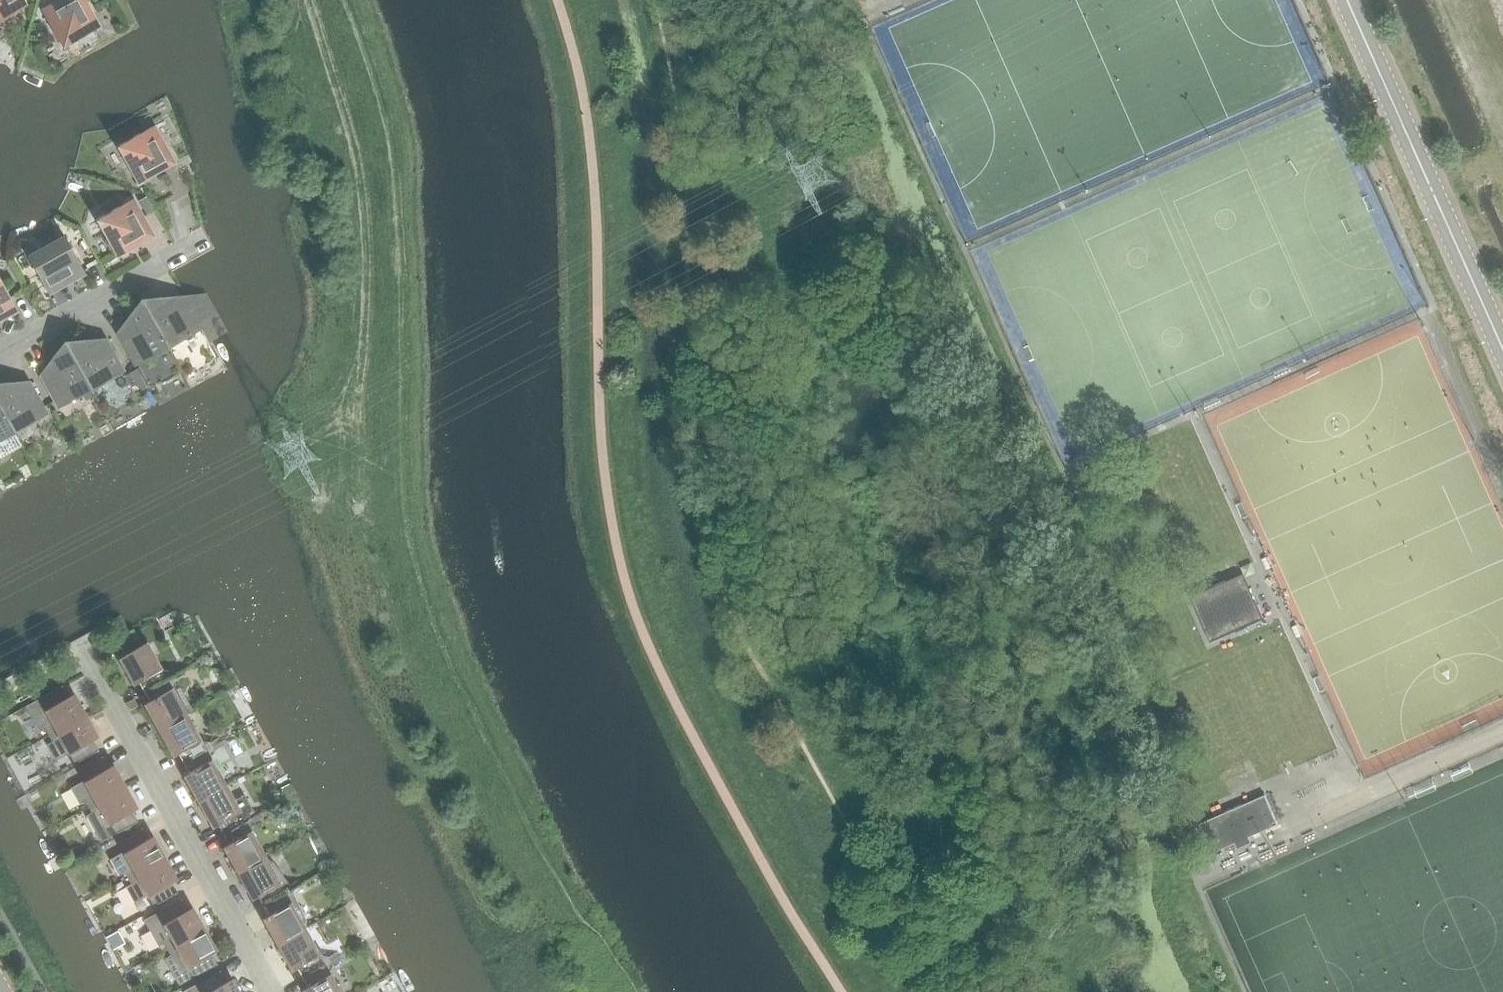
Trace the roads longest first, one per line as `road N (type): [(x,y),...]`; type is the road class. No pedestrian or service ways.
road 1 (residential): [(79,644),(271,991)]
road 2 (tertiary): [(1502,353),(1347,0)]
road 3 (residential): [(204,237),(0,359)]

